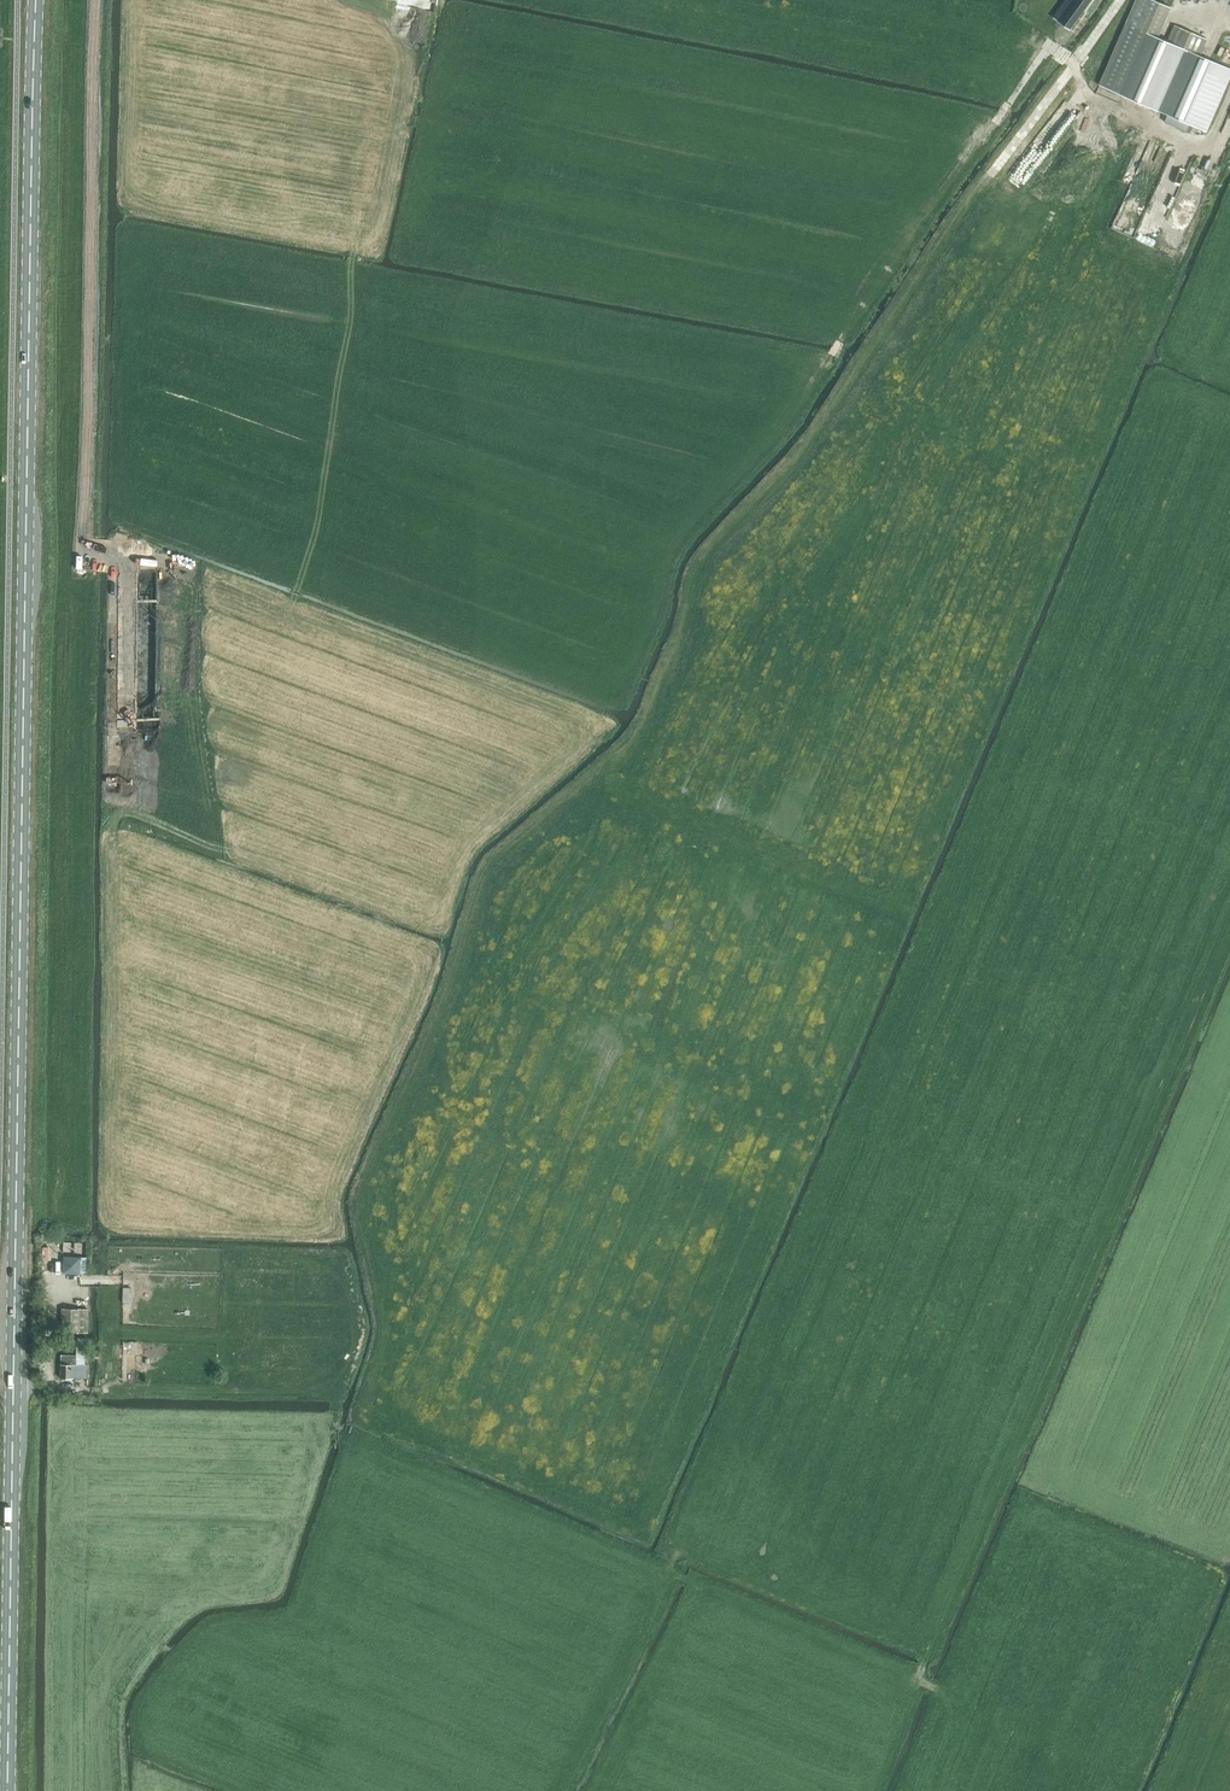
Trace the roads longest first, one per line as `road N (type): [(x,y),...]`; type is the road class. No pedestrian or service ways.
road 1 (primary): [(7,1790),(37,0)]
road 2 (track): [(913,1790),(952,1694),(918,1678),(1229,921)]
road 3 (track): [(1068,83),(1207,151),(1229,98)]

